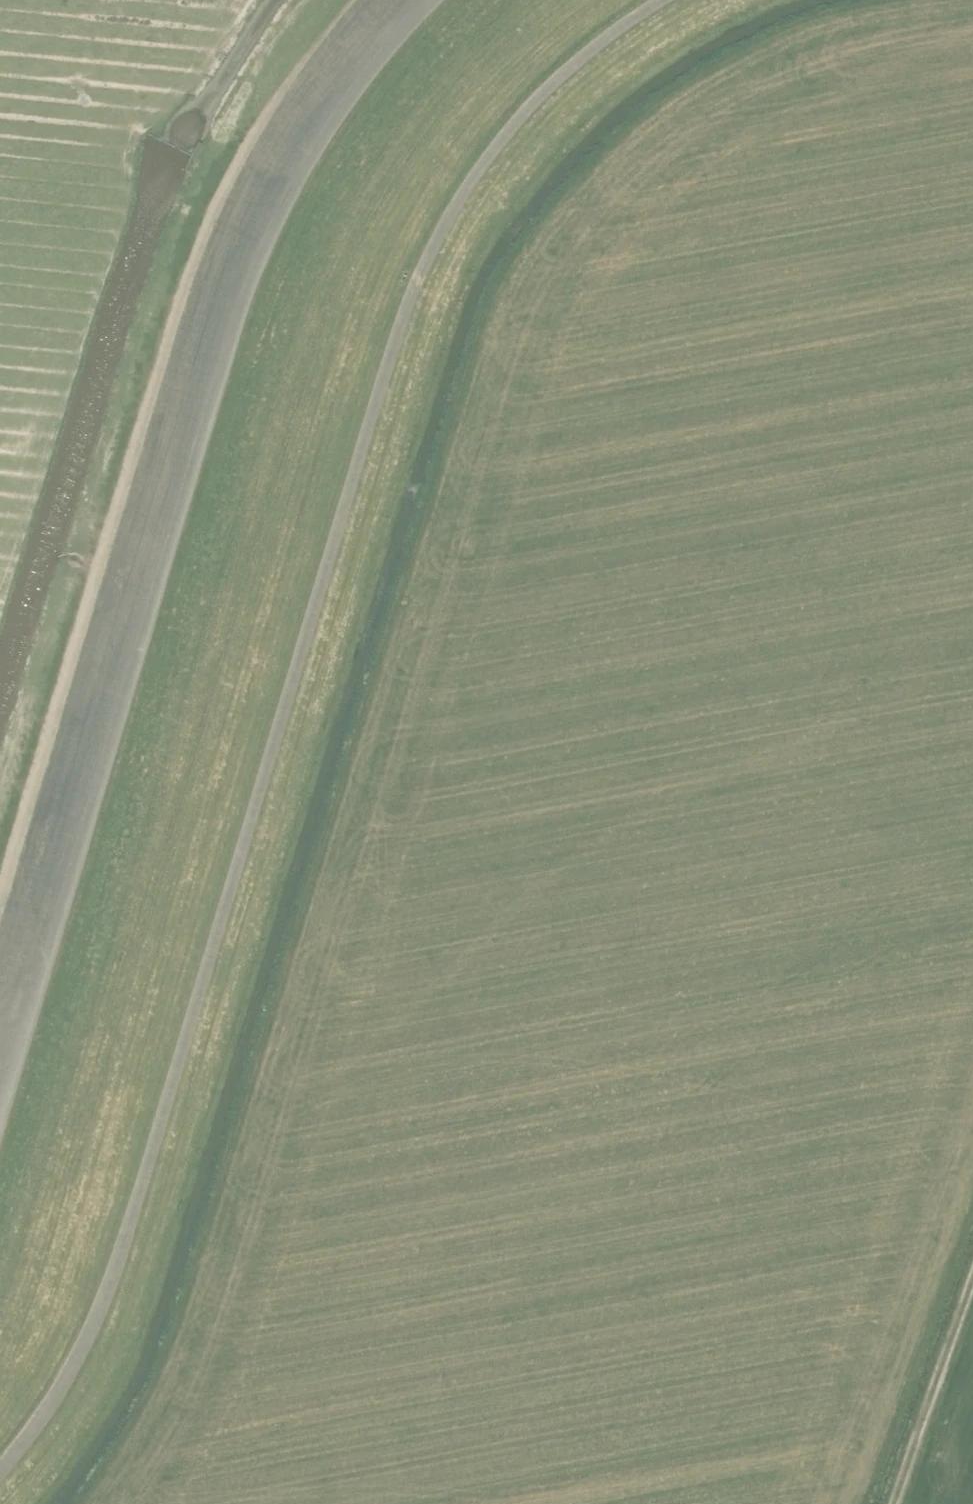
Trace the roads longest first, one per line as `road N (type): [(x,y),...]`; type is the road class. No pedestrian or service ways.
road 1 (track): [(0,1120),(246,292),(327,132),(434,0)]
road 2 (track): [(895,1503),(972,1287)]

